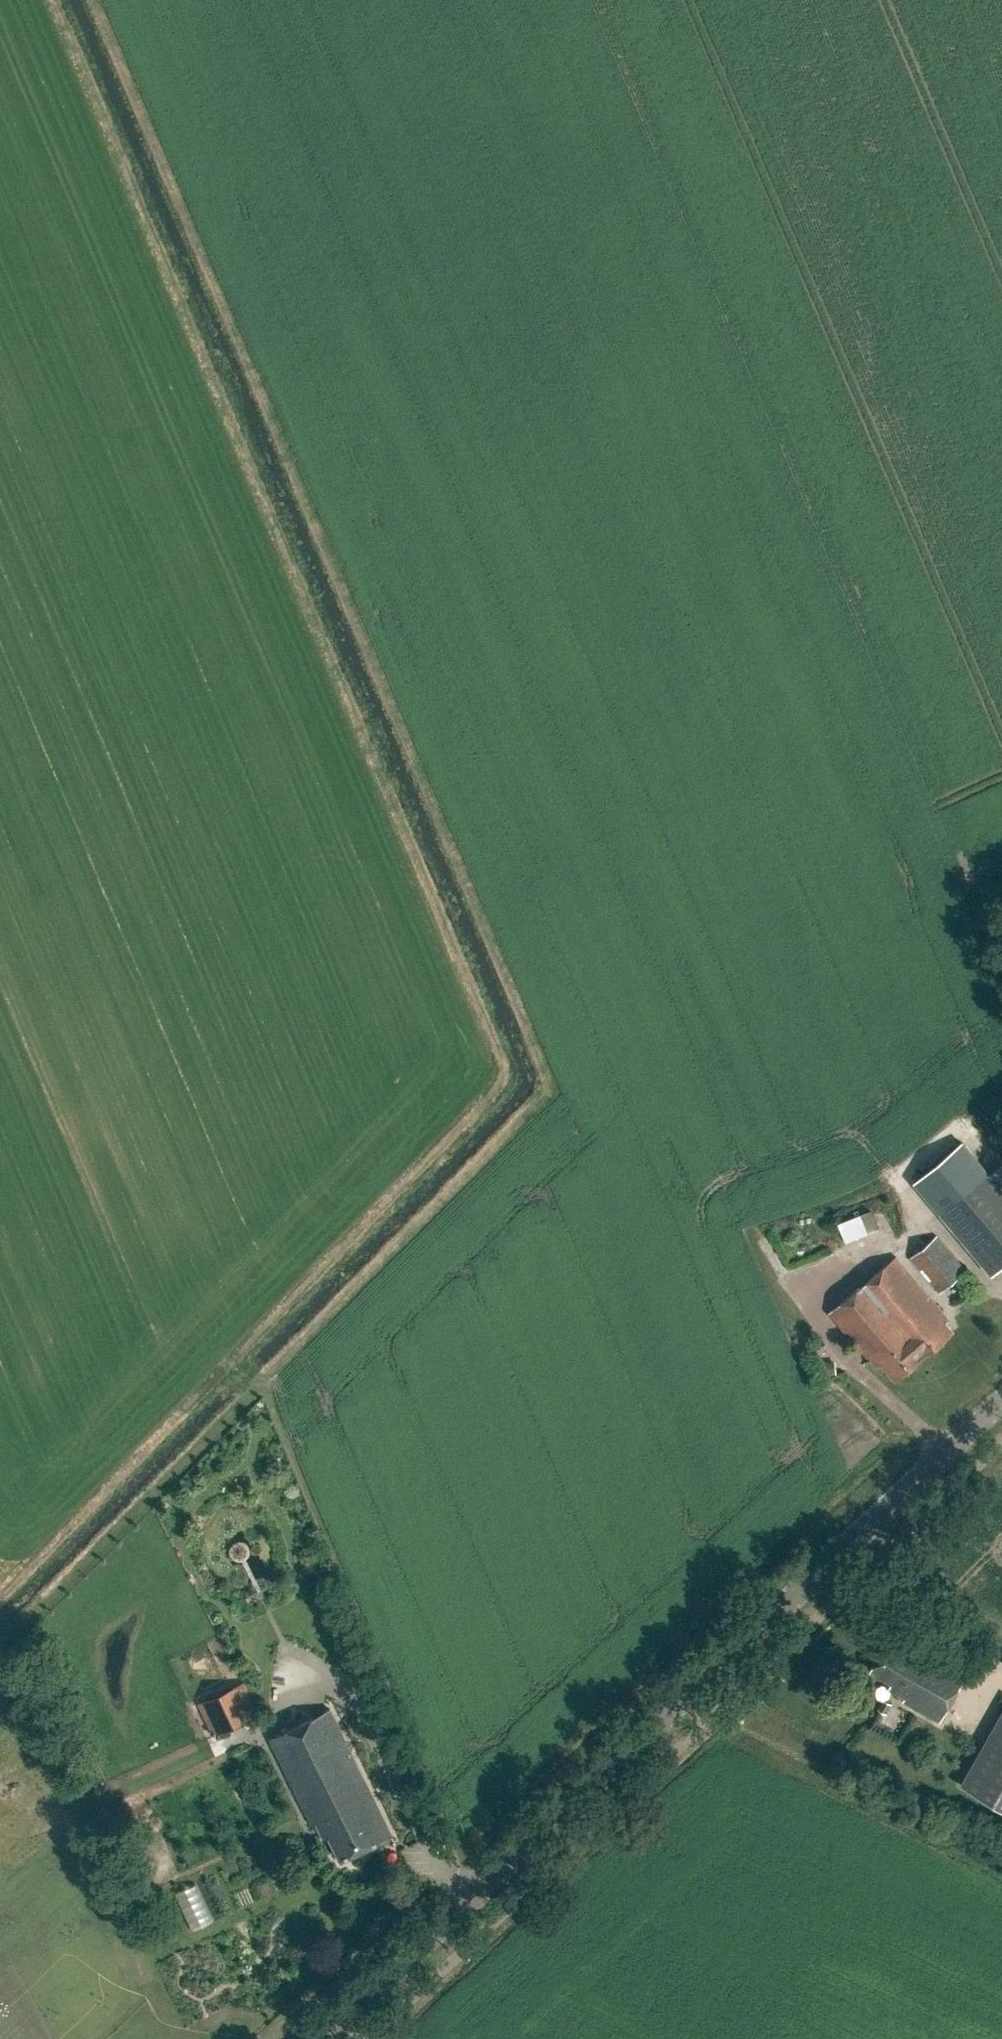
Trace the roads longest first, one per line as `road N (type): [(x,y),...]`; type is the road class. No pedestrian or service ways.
road 1 (secondary): [(324,2038),(1001,1400)]

